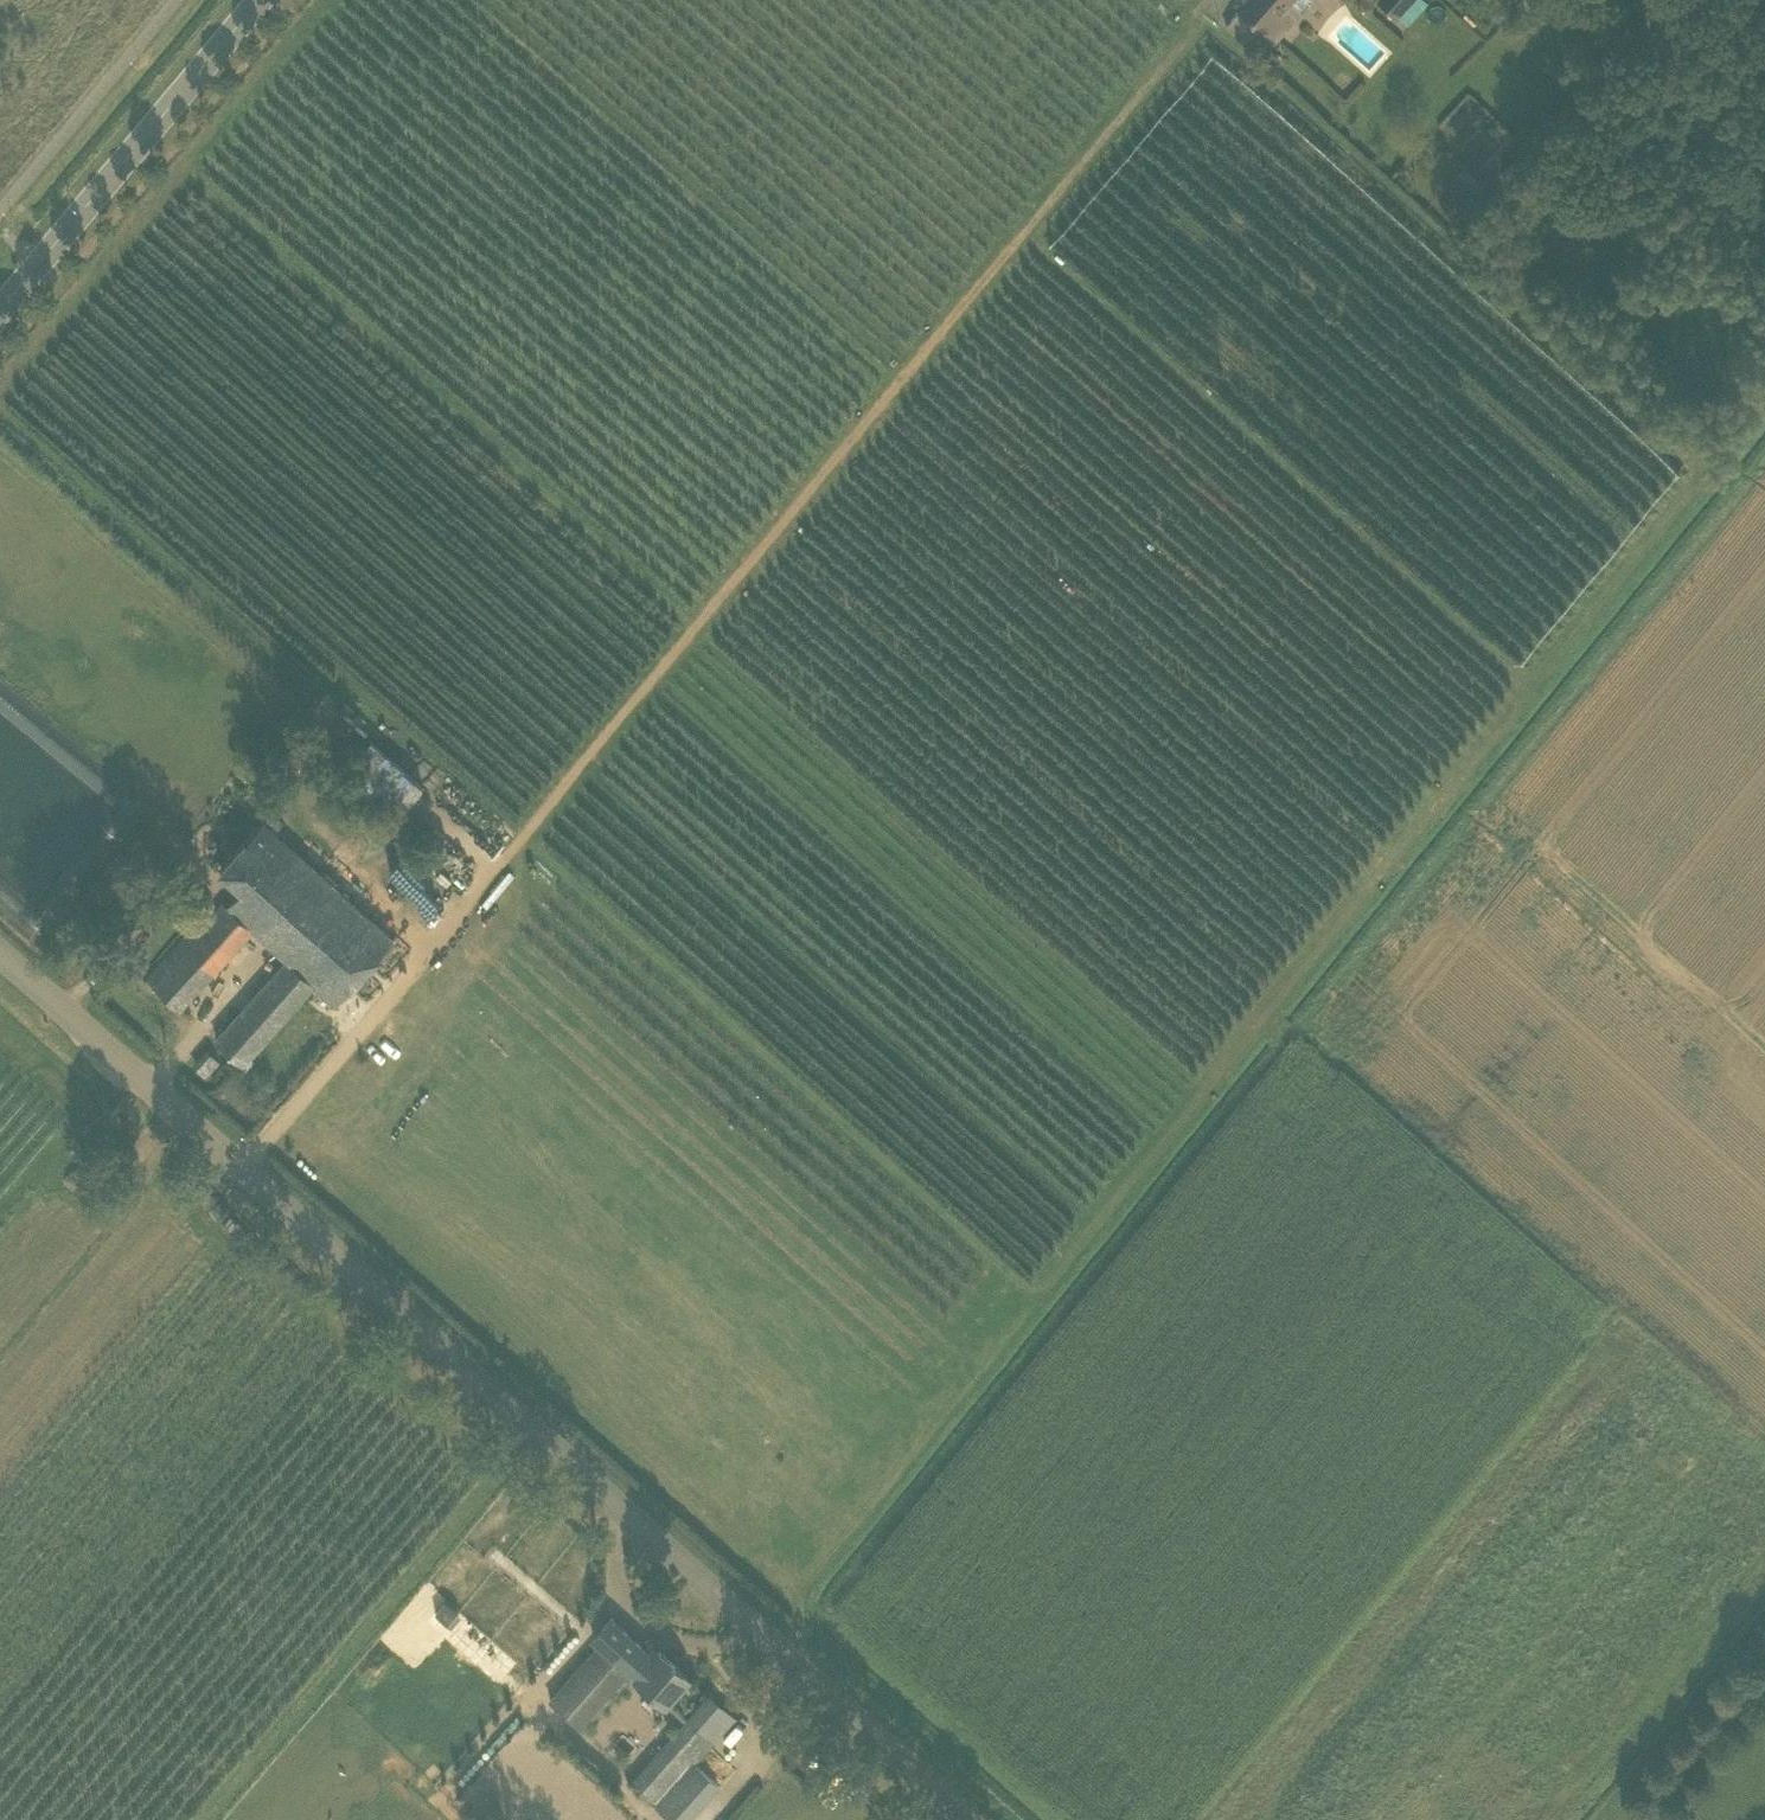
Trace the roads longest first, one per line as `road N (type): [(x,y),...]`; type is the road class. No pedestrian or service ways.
road 1 (unclassified): [(237,1167),(1231,0)]
road 2 (unclassified): [(976,1819),(758,1610),(460,1368),(237,1167)]
road 3 (tertiary): [(0,307),(258,0)]
road 4 (unclassified): [(237,1167),(0,960)]

